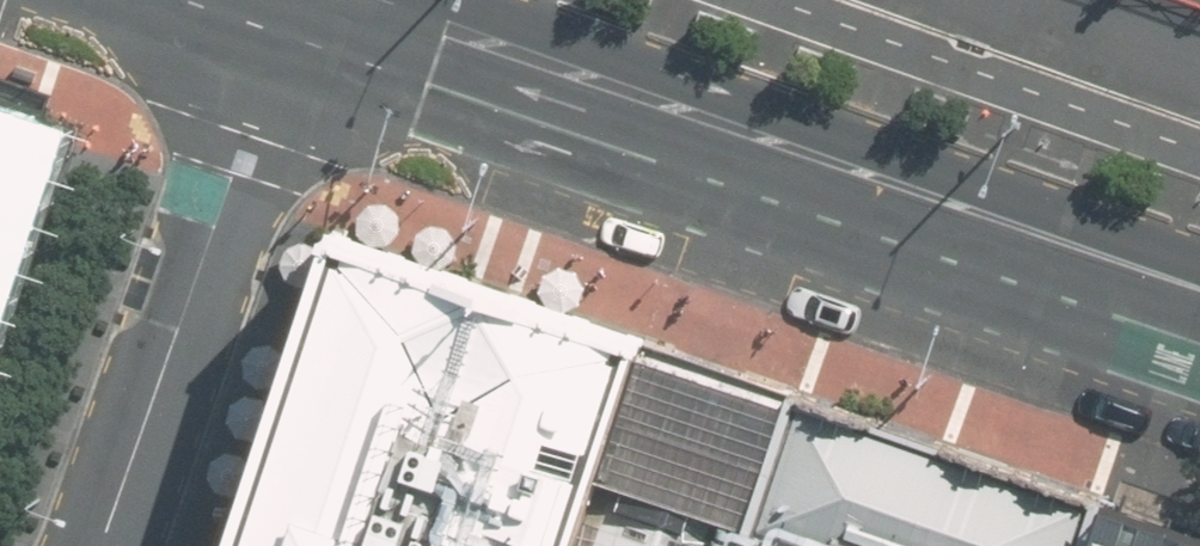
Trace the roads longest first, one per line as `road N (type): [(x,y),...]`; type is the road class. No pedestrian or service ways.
road 1 (secondary): [(356,0),(924,199)]
road 2 (residential): [(92,545),(286,0)]
road 3 (secondary): [(1199,296),(924,199)]

